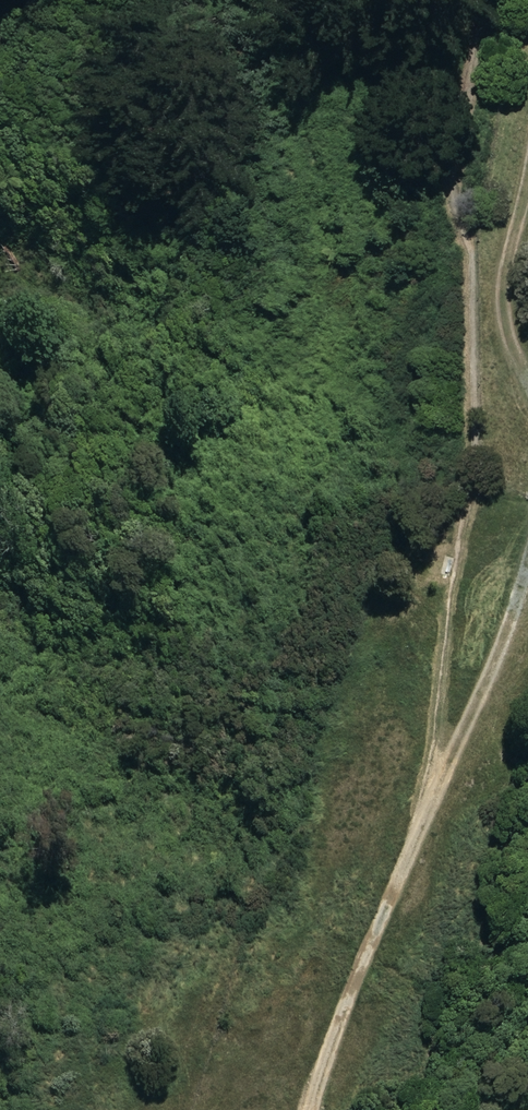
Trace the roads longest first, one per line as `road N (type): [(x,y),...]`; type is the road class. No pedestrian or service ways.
road 1 (track): [(472,704),(489,661),(493,510),(484,300),(461,213),(505,0)]
road 2 (track): [(327,1109),(527,565)]
road 3 (track): [(255,1109),(381,958)]
road 4 (track): [(527,414),(520,388),(527,295)]

